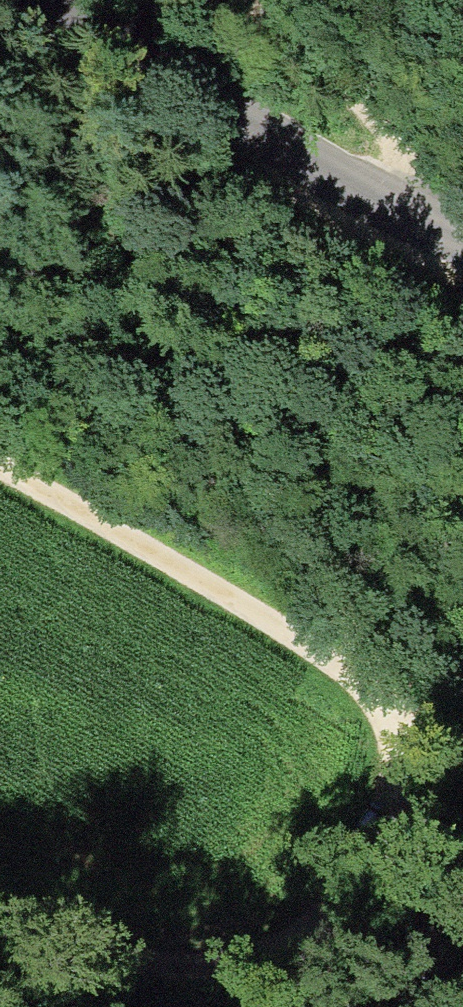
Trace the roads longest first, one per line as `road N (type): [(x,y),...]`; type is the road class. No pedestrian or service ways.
road 1 (track): [(179,971),(314,934),(447,748),(186,580),(0,472)]
road 2 (unclassified): [(462,244),(315,164),(61,0)]
road 3 (track): [(433,228),(413,176),(379,124),(250,0)]
road 4 (track): [(179,971),(0,916)]
road 5 (track): [(0,972),(179,971)]

